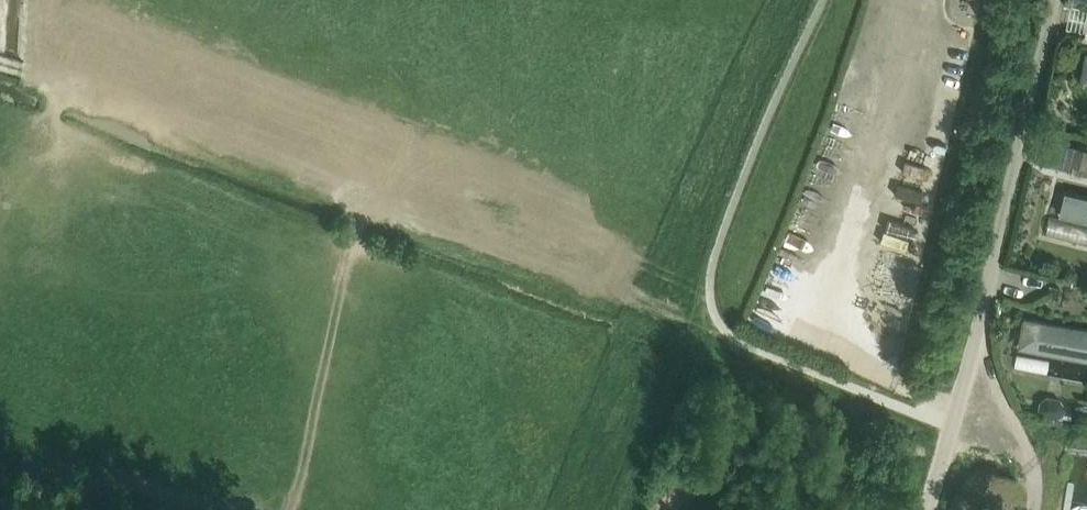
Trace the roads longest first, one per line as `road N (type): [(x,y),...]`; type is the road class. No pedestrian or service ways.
road 1 (unclassified): [(927,509),(978,329),(1053,0)]

